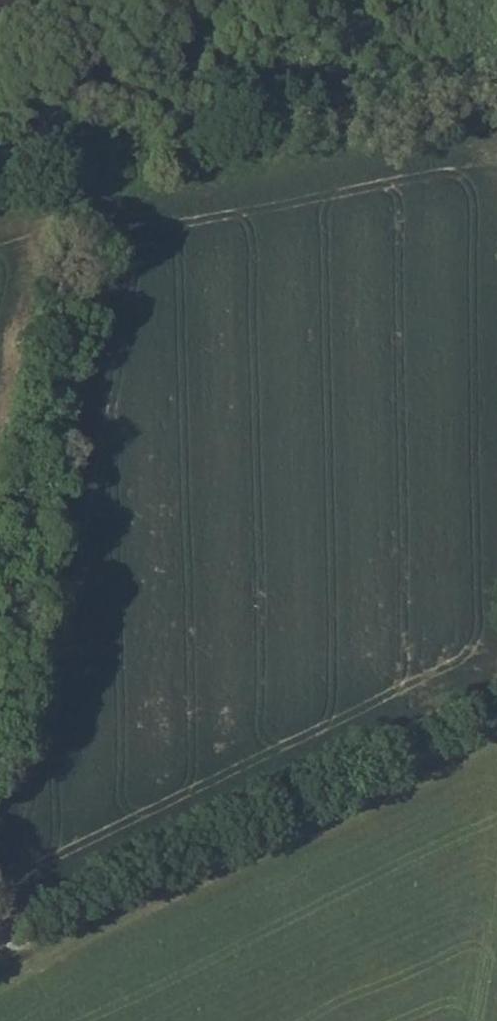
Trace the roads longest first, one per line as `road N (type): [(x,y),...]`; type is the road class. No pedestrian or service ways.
road 1 (track): [(496,710),(0,952)]

